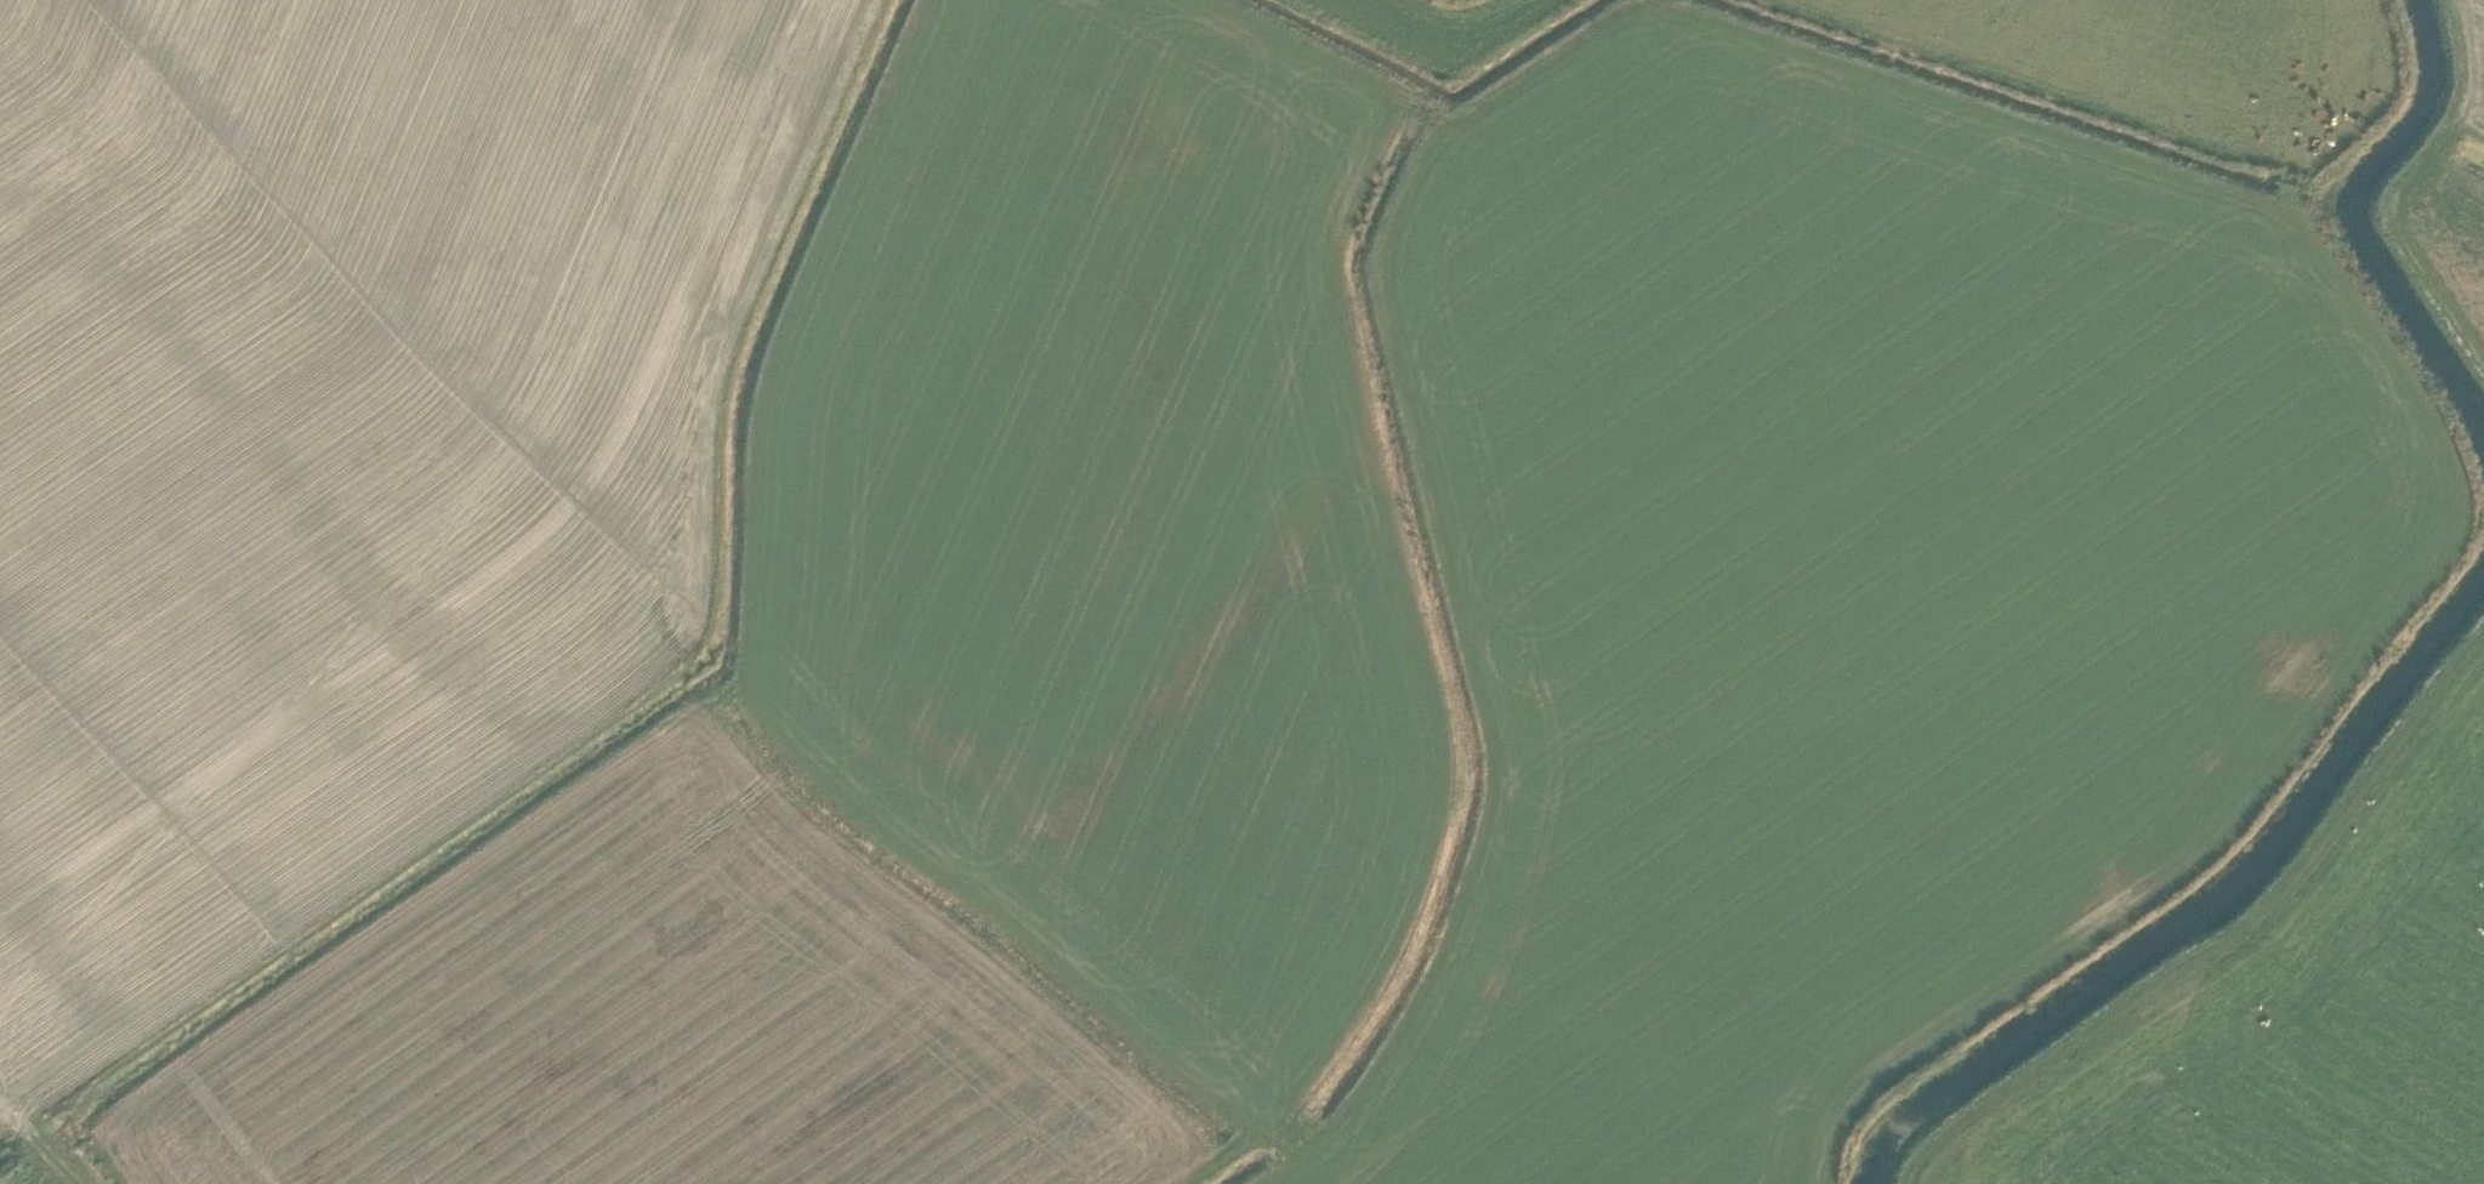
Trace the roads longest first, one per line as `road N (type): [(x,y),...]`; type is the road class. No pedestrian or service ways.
road 1 (track): [(1900,1183),(1929,1131),(2268,894),(2483,615)]
road 2 (track): [(2483,378),(2378,209),(2452,104),(2453,51),(2442,0)]

